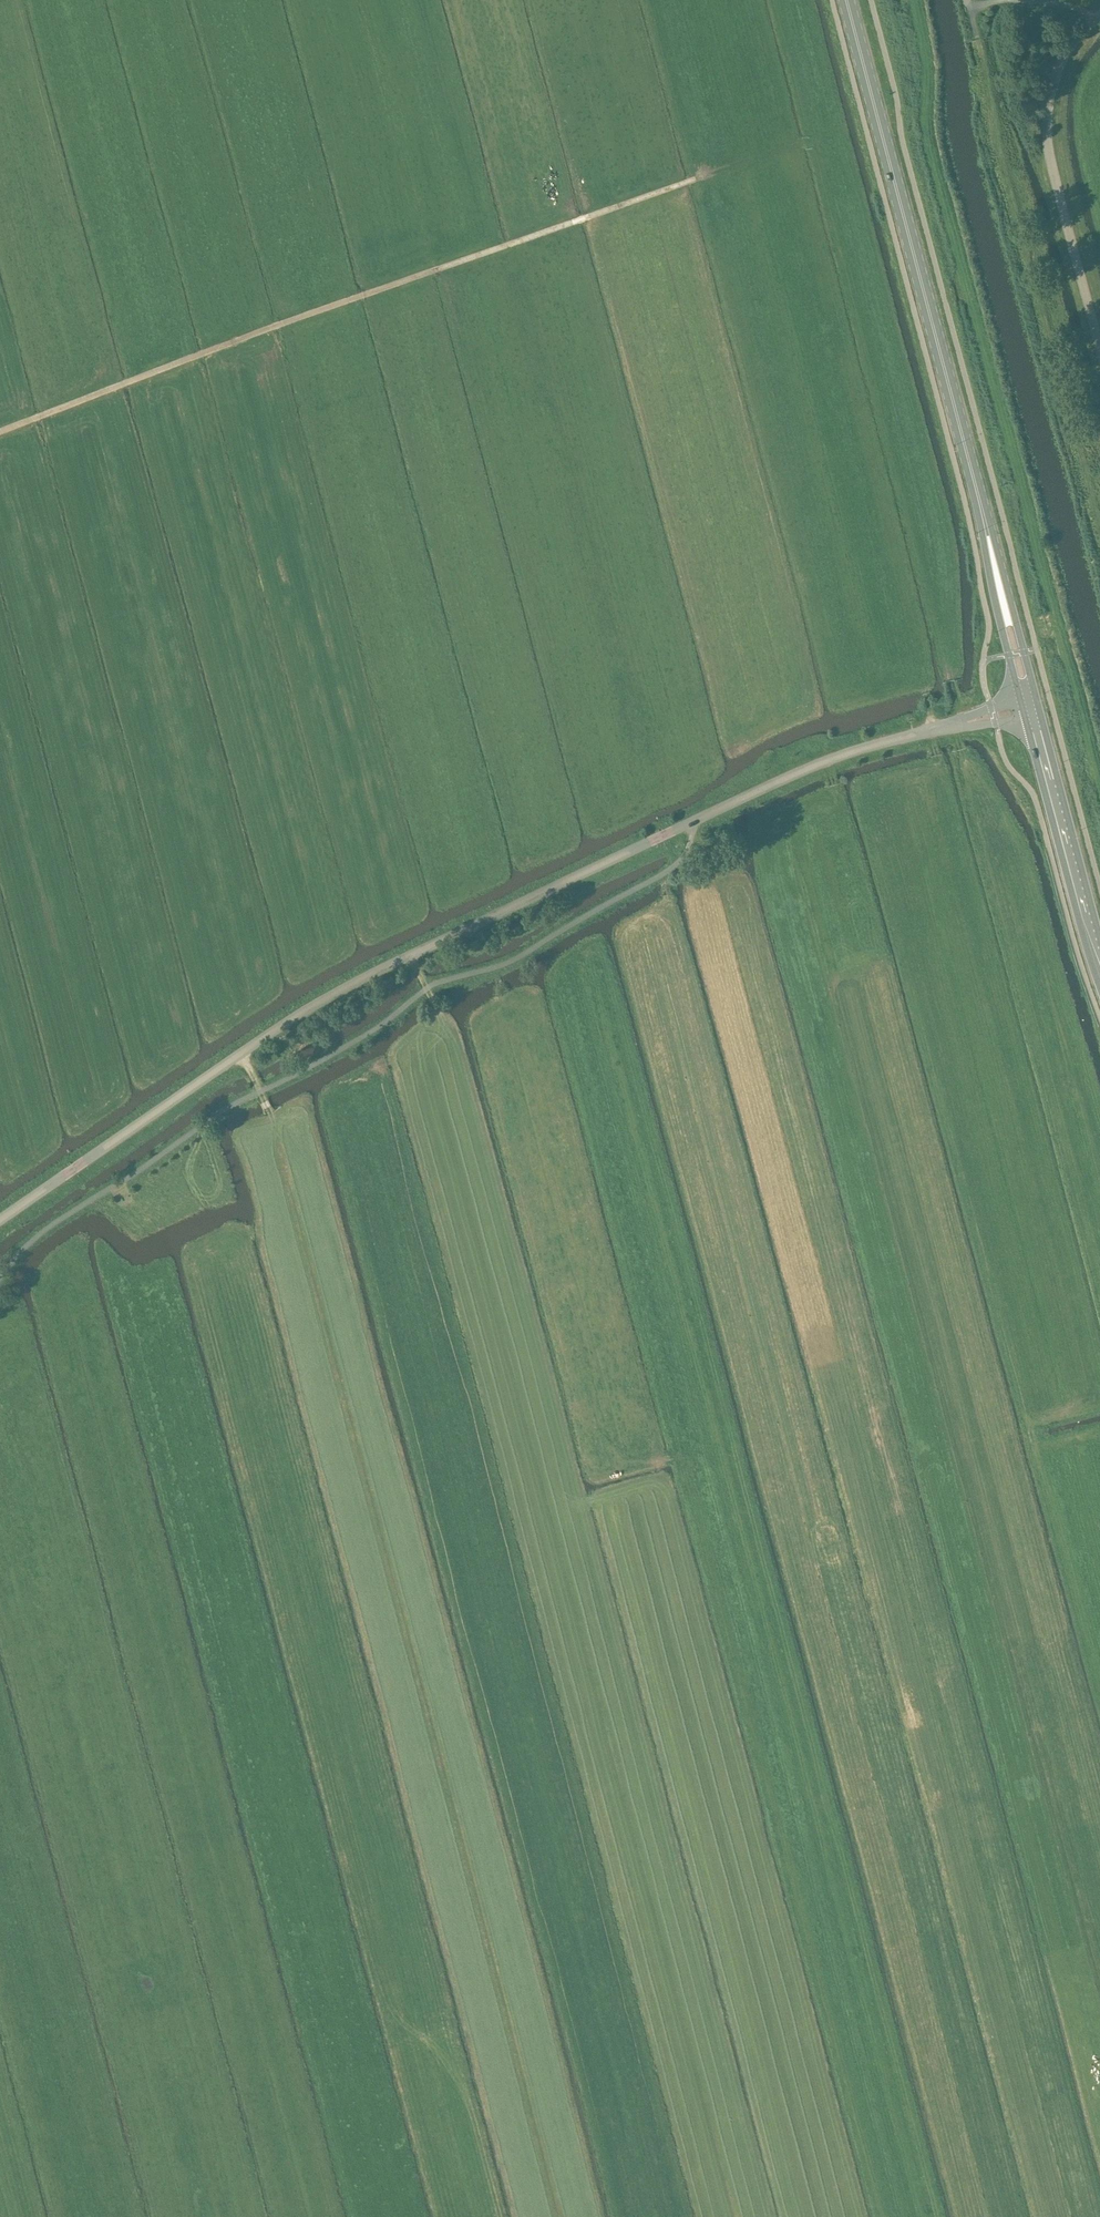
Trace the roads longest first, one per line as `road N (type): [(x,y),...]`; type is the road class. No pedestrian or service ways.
road 1 (unclassified): [(0,1221),(360,981),(834,758),(1031,708)]
road 2 (track): [(0,432),(304,316),(695,181)]
road 3 (primary): [(1031,708),(846,0)]
road 4 (unclassified): [(1099,346),(1050,159),(1049,123),(1055,81),(1094,23)]
road 5 (primary): [(1099,953),(1031,708)]

